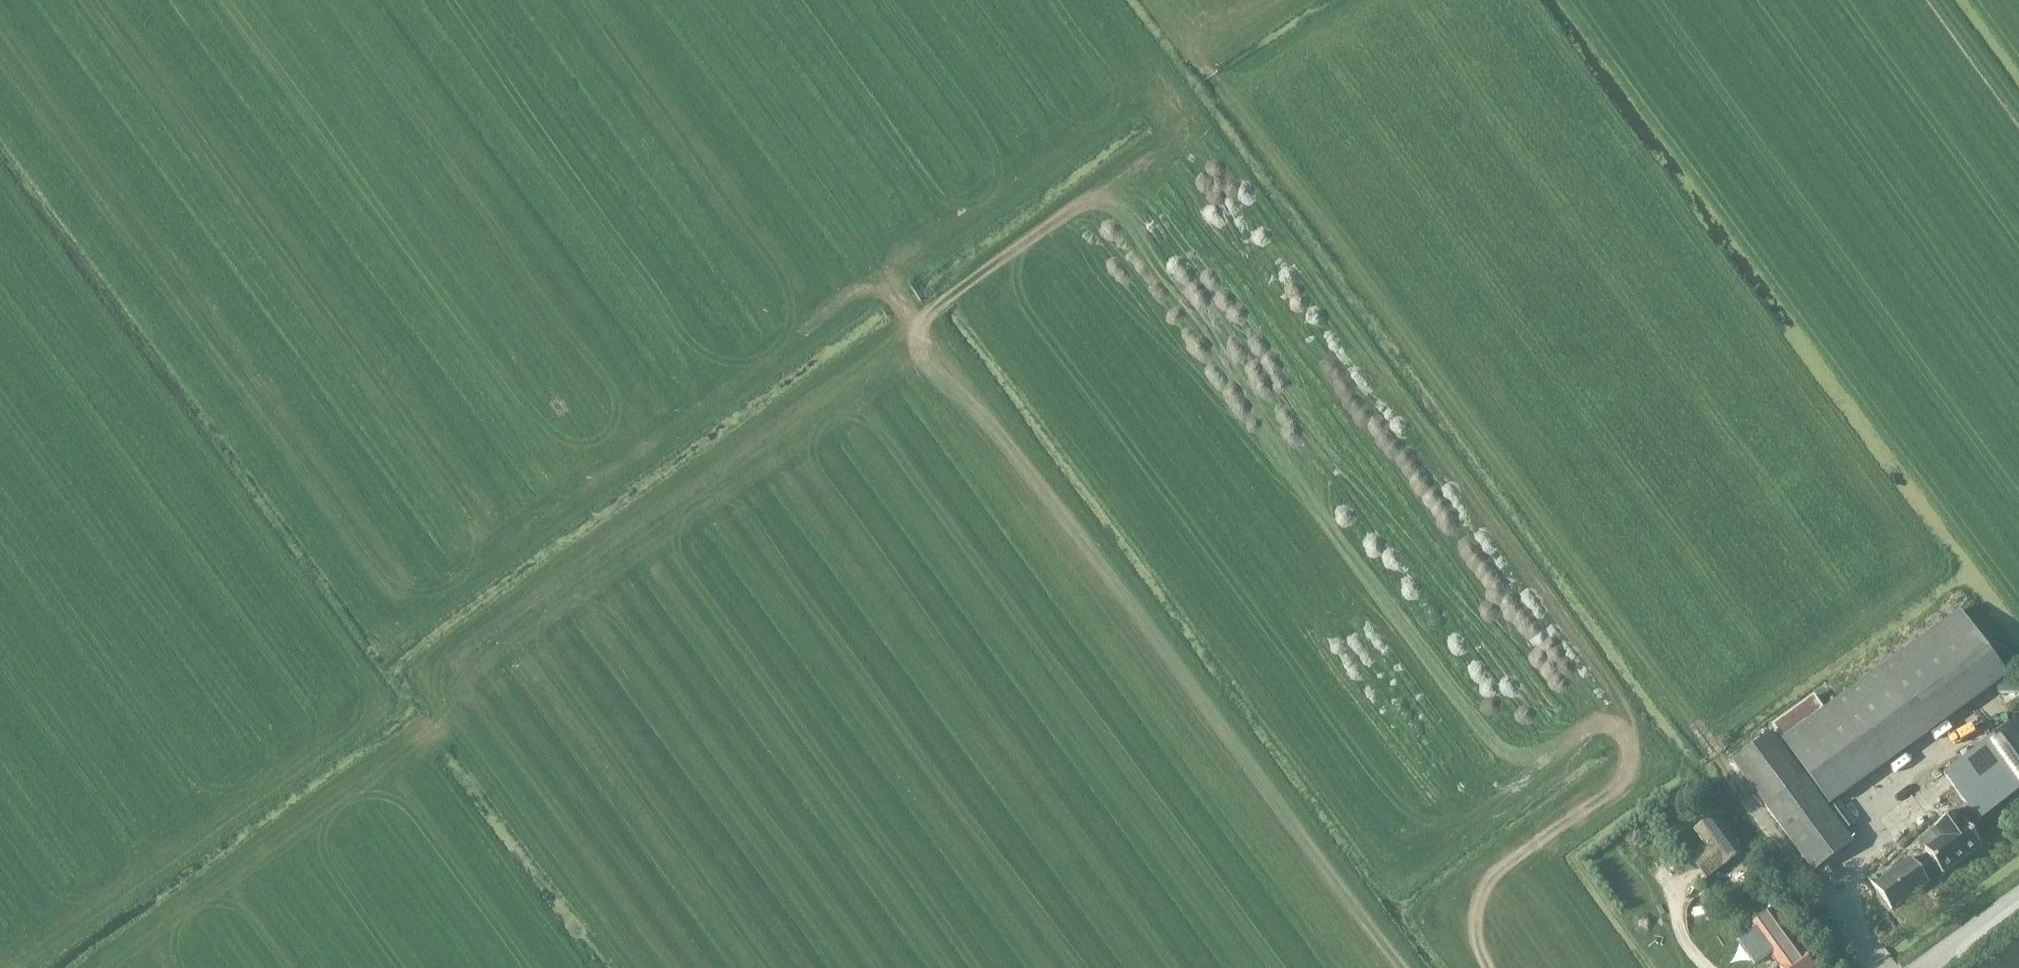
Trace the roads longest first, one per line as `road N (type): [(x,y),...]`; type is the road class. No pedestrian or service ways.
road 1 (unclassified): [(1920,967),(2018,896)]

